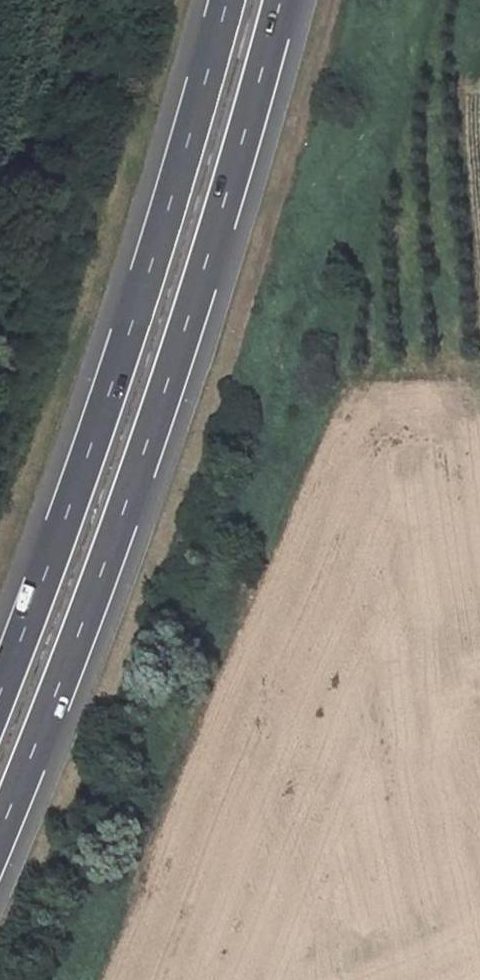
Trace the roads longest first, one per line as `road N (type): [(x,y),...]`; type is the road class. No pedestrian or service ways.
road 1 (motorway): [(0,830),(84,623),(201,276),(281,0)]
road 2 (motorway): [(228,0),(153,262),(0,692)]

